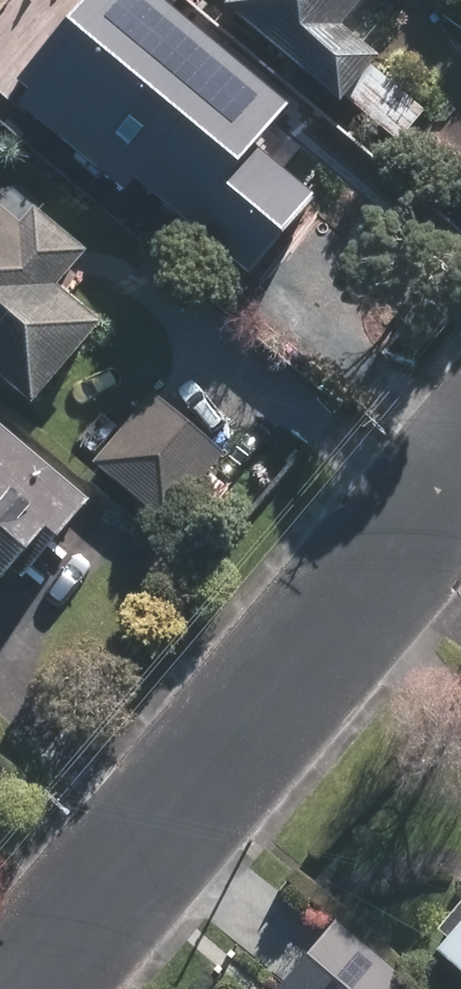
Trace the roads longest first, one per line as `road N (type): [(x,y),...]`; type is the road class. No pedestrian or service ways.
road 1 (residential): [(25,988),(460,473)]

